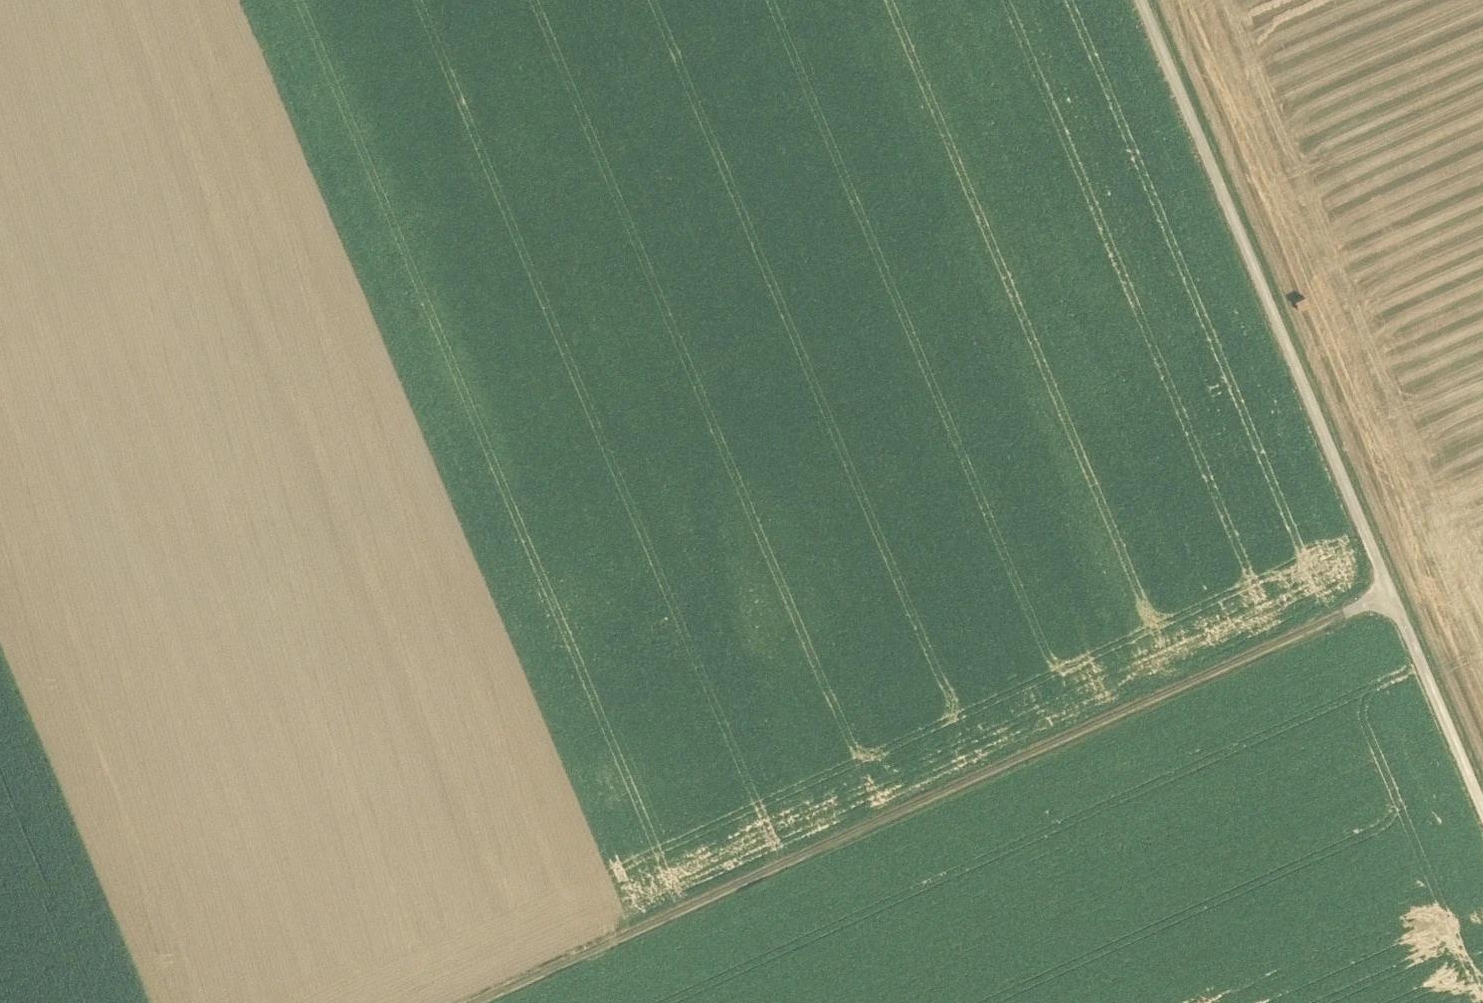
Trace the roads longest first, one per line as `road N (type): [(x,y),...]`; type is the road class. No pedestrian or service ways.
road 1 (track): [(474,1002),(1391,591)]
road 2 (track): [(1482,810),(1140,0)]

